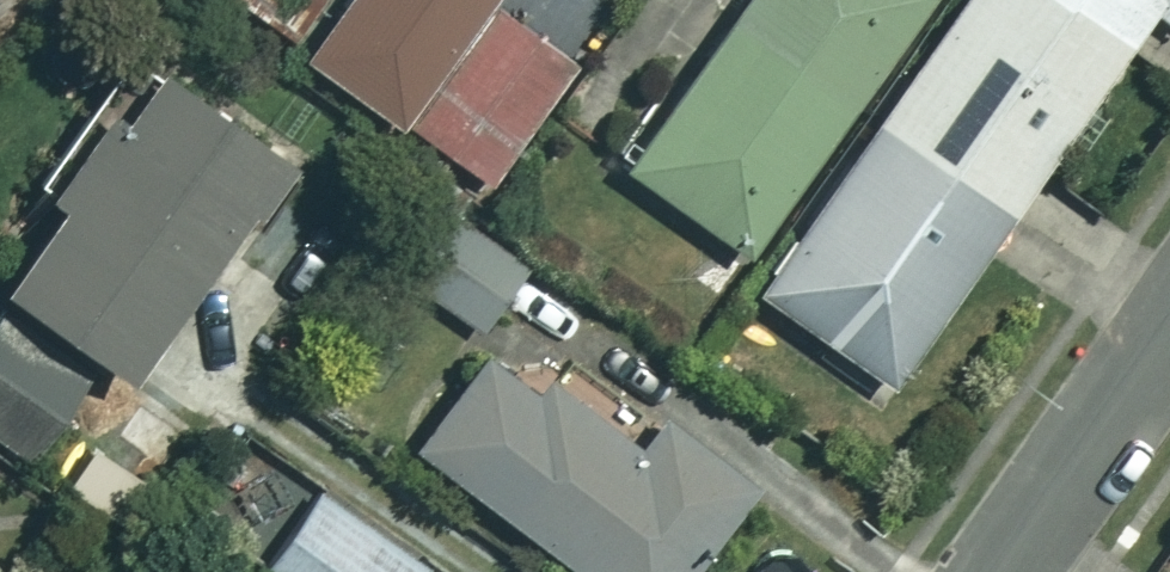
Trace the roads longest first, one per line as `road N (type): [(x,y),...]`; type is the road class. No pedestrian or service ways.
road 1 (residential): [(1169,331),(1003,571)]

